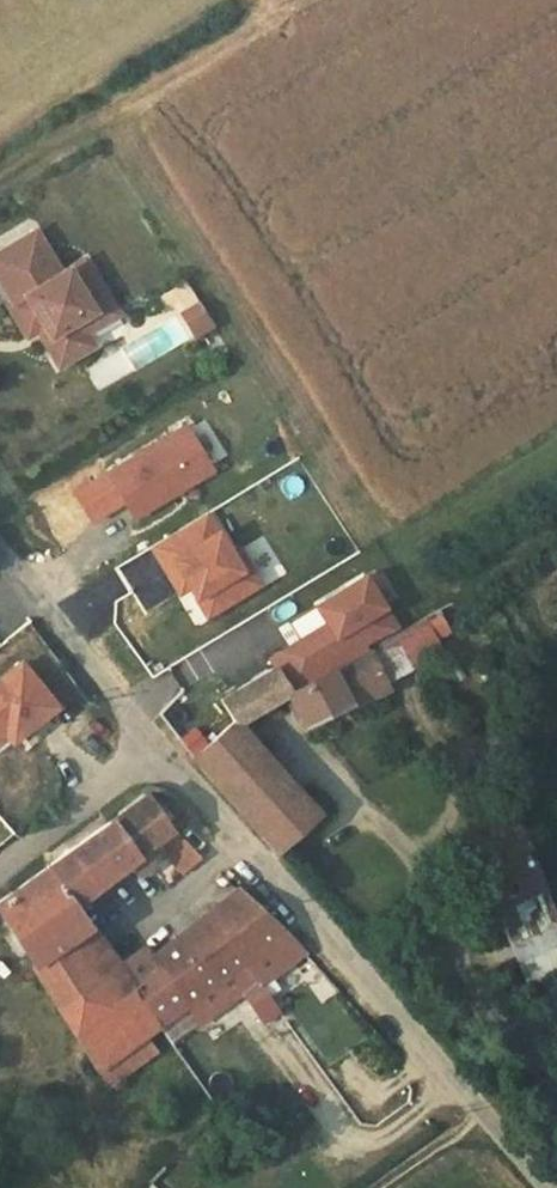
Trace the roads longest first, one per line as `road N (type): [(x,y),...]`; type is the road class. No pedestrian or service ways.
road 1 (unclassified): [(540,1187),(155,749)]
road 2 (unclassified): [(155,749),(0,562)]
road 3 (unclassified): [(0,880),(155,749)]

